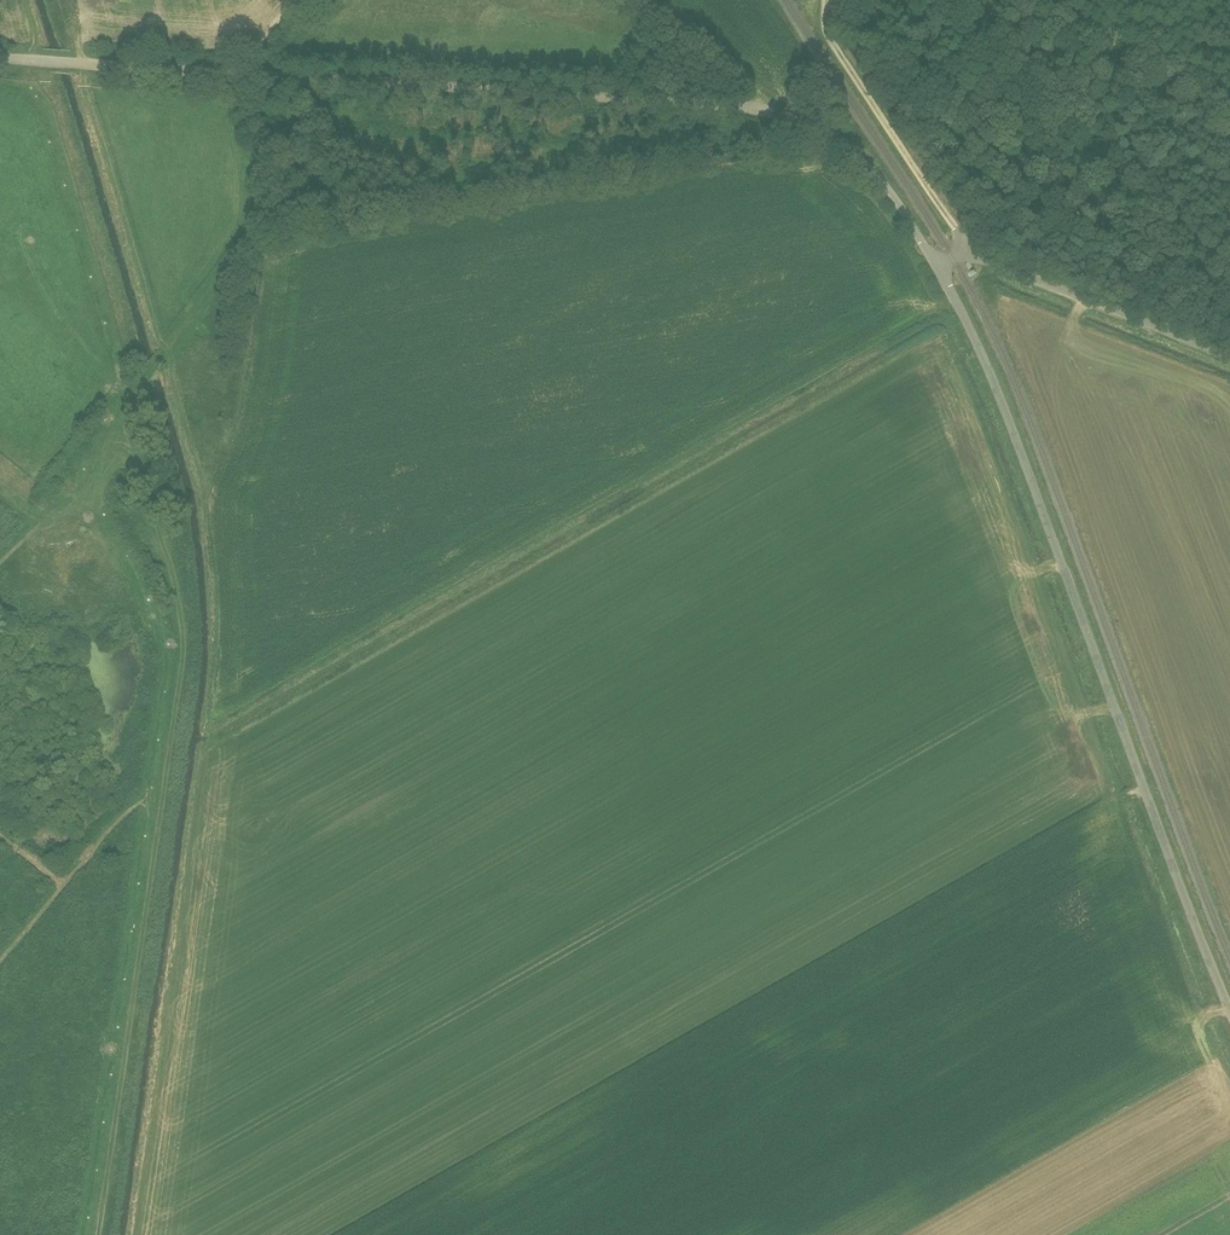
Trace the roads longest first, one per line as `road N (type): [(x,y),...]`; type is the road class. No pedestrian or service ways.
road 1 (unclassified): [(1229,356),(972,257),(935,260),(995,388),(1229,1010)]
road 2 (track): [(935,260),(851,150),(800,110),(0,62)]
road 3 (track): [(657,0),(800,110)]

